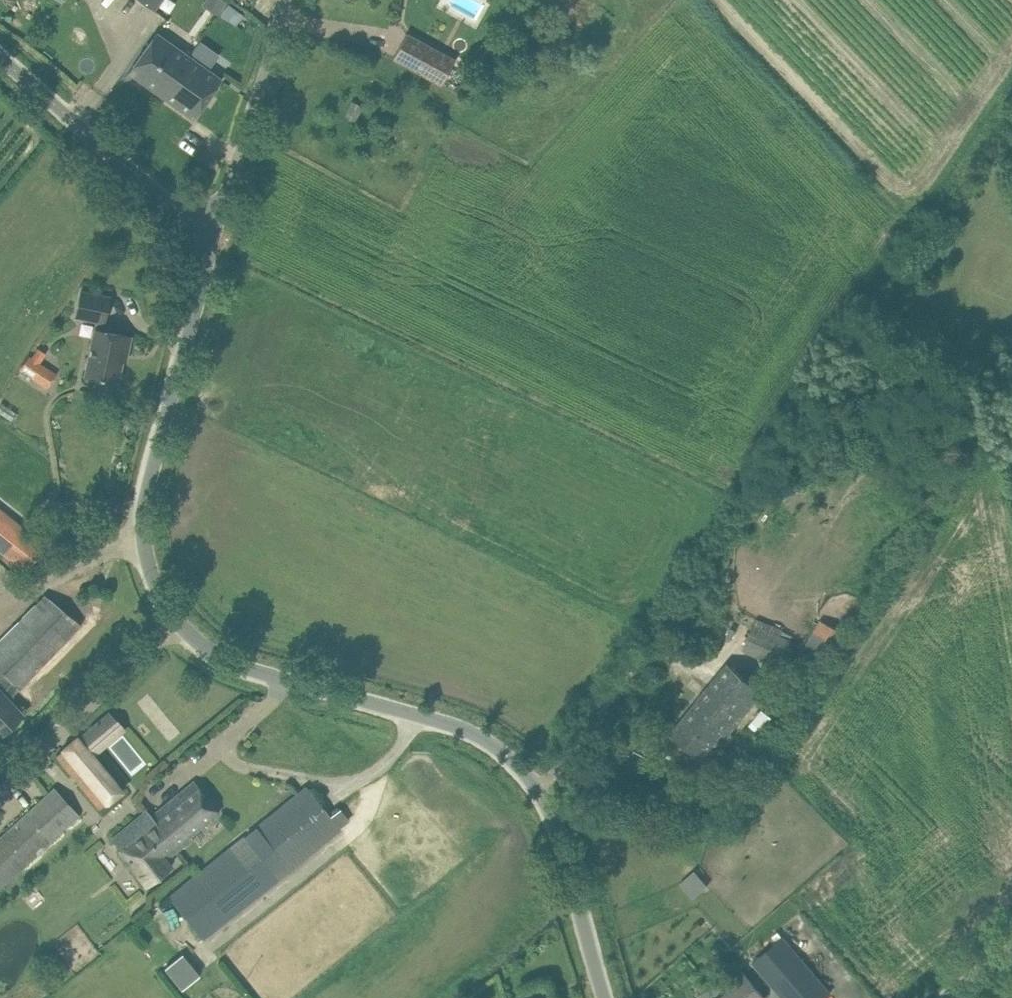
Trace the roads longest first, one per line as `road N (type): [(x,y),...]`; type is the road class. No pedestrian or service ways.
road 1 (unclassified): [(606,997),(548,806),(525,773),(455,729),(248,673),(203,651),(165,615),(144,573),(141,520),(214,243)]
road 2 (unclassified): [(214,243),(0,51)]
road 3 (unclassified): [(214,243),(285,0)]

